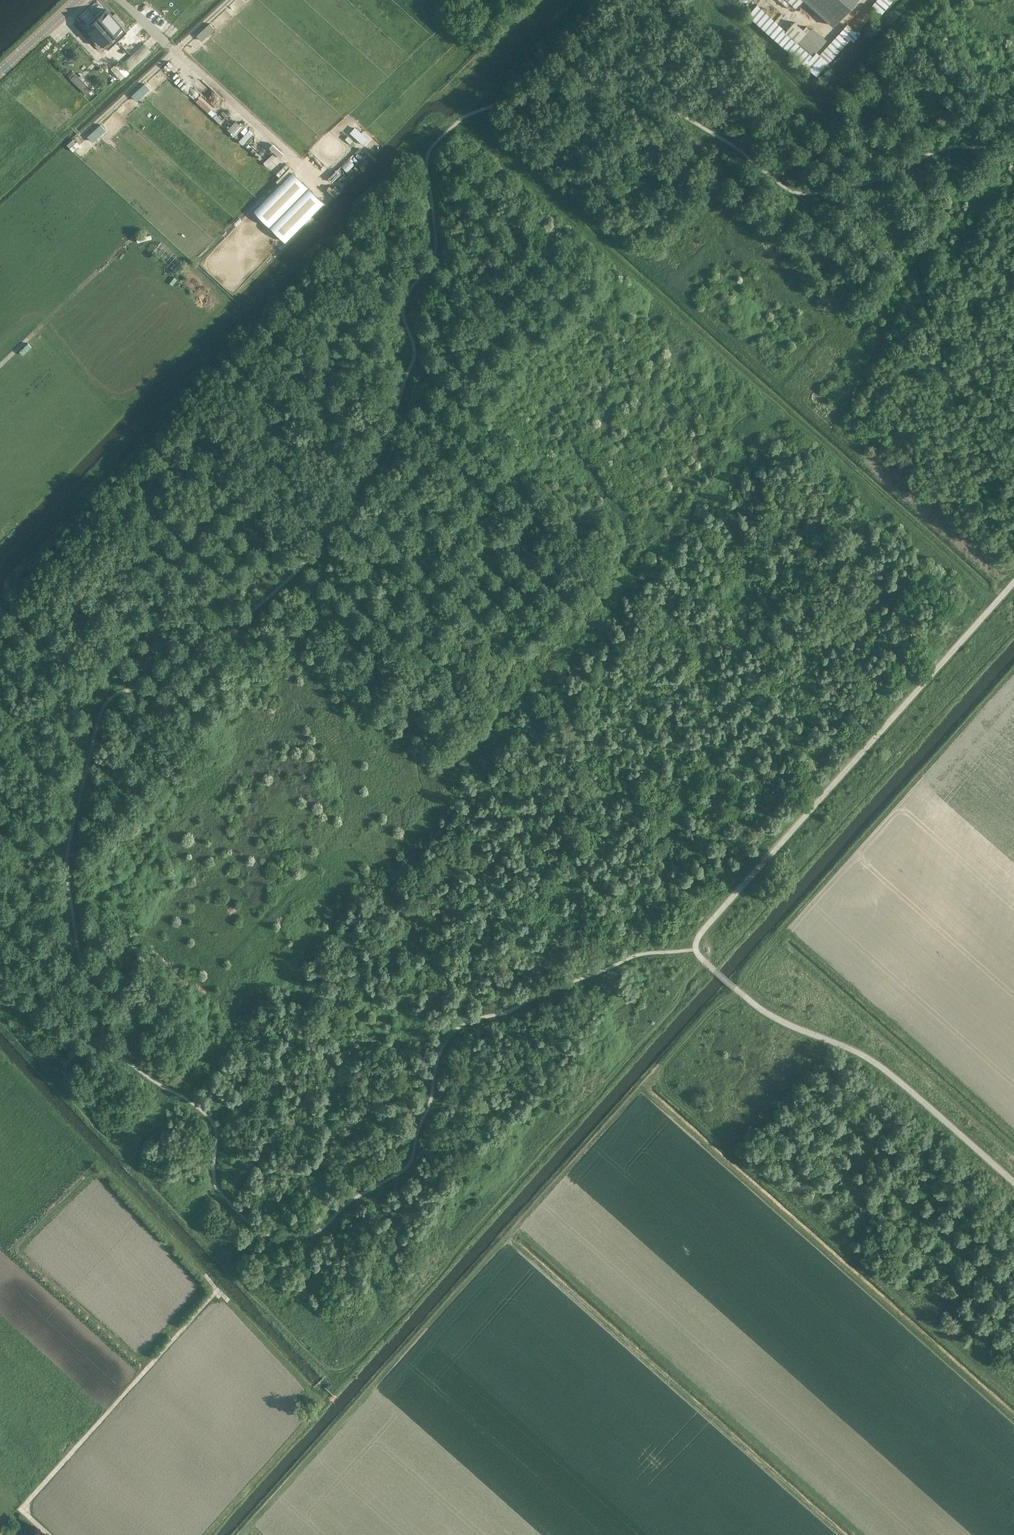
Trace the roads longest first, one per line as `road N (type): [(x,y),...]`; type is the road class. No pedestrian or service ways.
road 1 (track): [(81,135),(227,0)]

